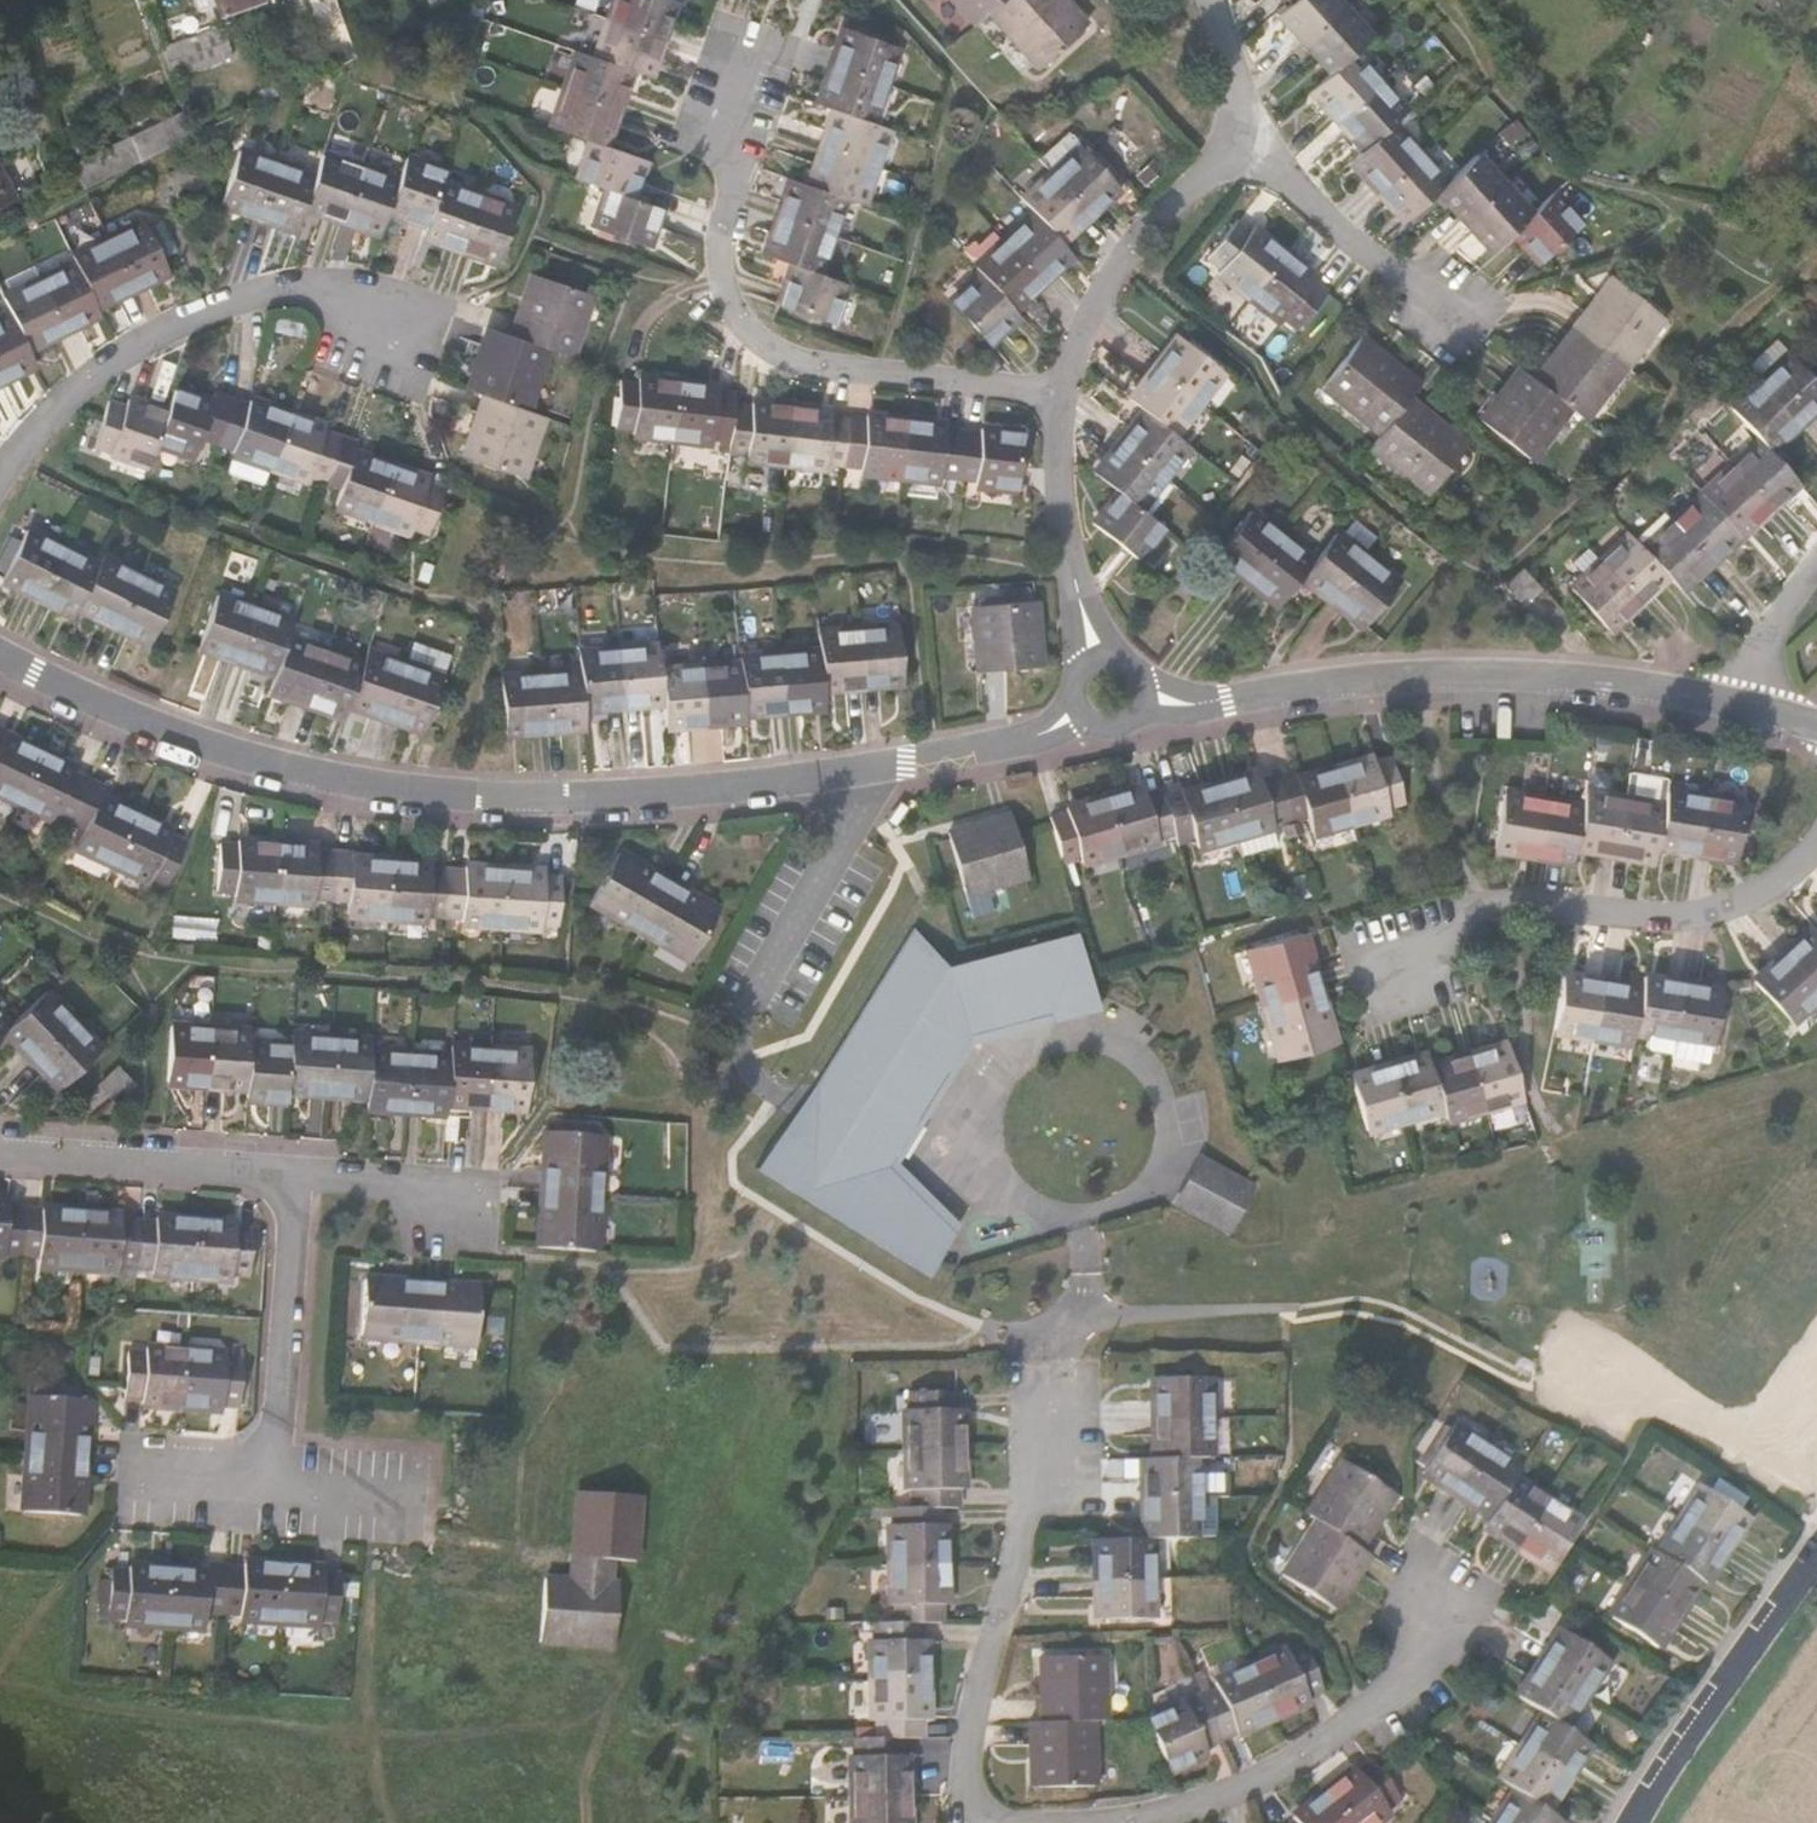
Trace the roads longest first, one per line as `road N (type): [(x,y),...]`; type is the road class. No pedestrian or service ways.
road 1 (residential): [(1084,713),(906,766),(564,800),(426,791),(208,748),(0,651)]
road 2 (residential): [(759,61),(724,172),(717,254),(731,312),(764,343),(798,360),(1061,388)]
road 3 (residential): [(1145,697),(1227,702),(1503,687),(1745,718)]
road 4 (residential): [(1050,1340),(1028,1529),(979,1655),(965,1756),(969,1822)]
road 5 (residential): [(1364,968),(1494,918),(1701,918),(1800,873),(1816,852)]
road 6 (residential): [(1431,1563),(1450,1648),(1373,1716),(1290,1776),(1136,1822)]
road 7 (residential): [(397,317),(304,298),(206,311),(81,378),(0,462)]
road 8 (residential): [(1816,1553),(1633,1822)]
road 9 (residential): [(267,1494),(288,1183)]
road 10 (residential): [(1241,141),(1119,259),(1061,388)]
road 11 (residential): [(1241,141),(1413,286),(1468,320)]
road 12 (residential): [(288,1183),(0,1159)]
road 13 (residential): [(1061,388),(1070,570),(1094,661)]
road 14 (residential): [(1745,718),(1782,611),(1816,557)]
road 15 (residential): [(450,1198),(288,1183)]
road 16 (residential): [(1202,0),(1244,95),(1241,141)]

